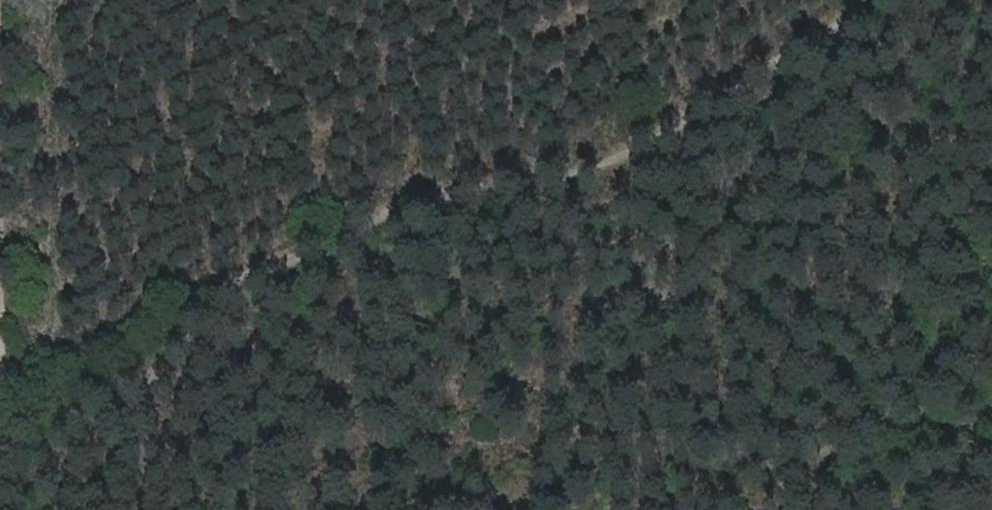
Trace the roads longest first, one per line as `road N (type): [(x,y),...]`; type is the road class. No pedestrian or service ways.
road 1 (track): [(0,367),(126,384),(248,278),(397,208),(574,174),(679,127),(785,47),(905,0)]
road 2 (track): [(15,0),(13,509)]

